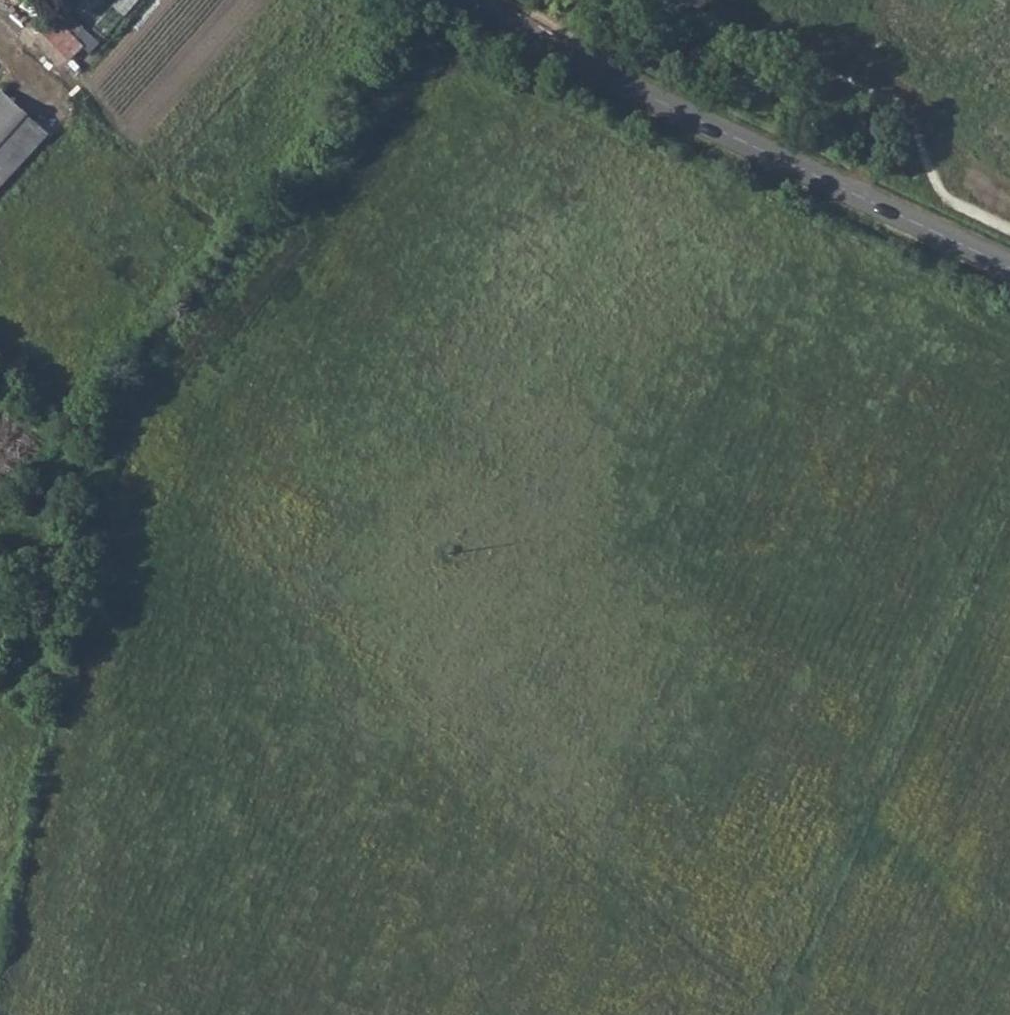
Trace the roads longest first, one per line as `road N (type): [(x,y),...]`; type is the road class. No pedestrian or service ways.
road 1 (tertiary): [(1009,267),(670,106),(473,0)]

